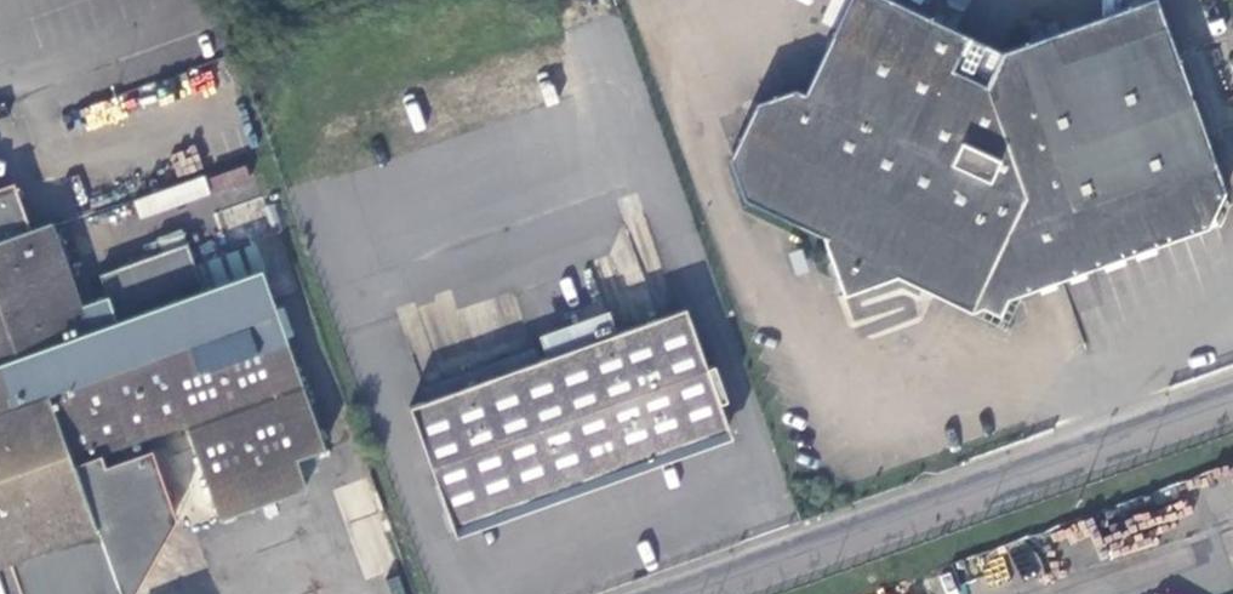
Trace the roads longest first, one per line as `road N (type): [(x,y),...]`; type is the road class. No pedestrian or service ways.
road 1 (residential): [(692,593),(1232,395)]

